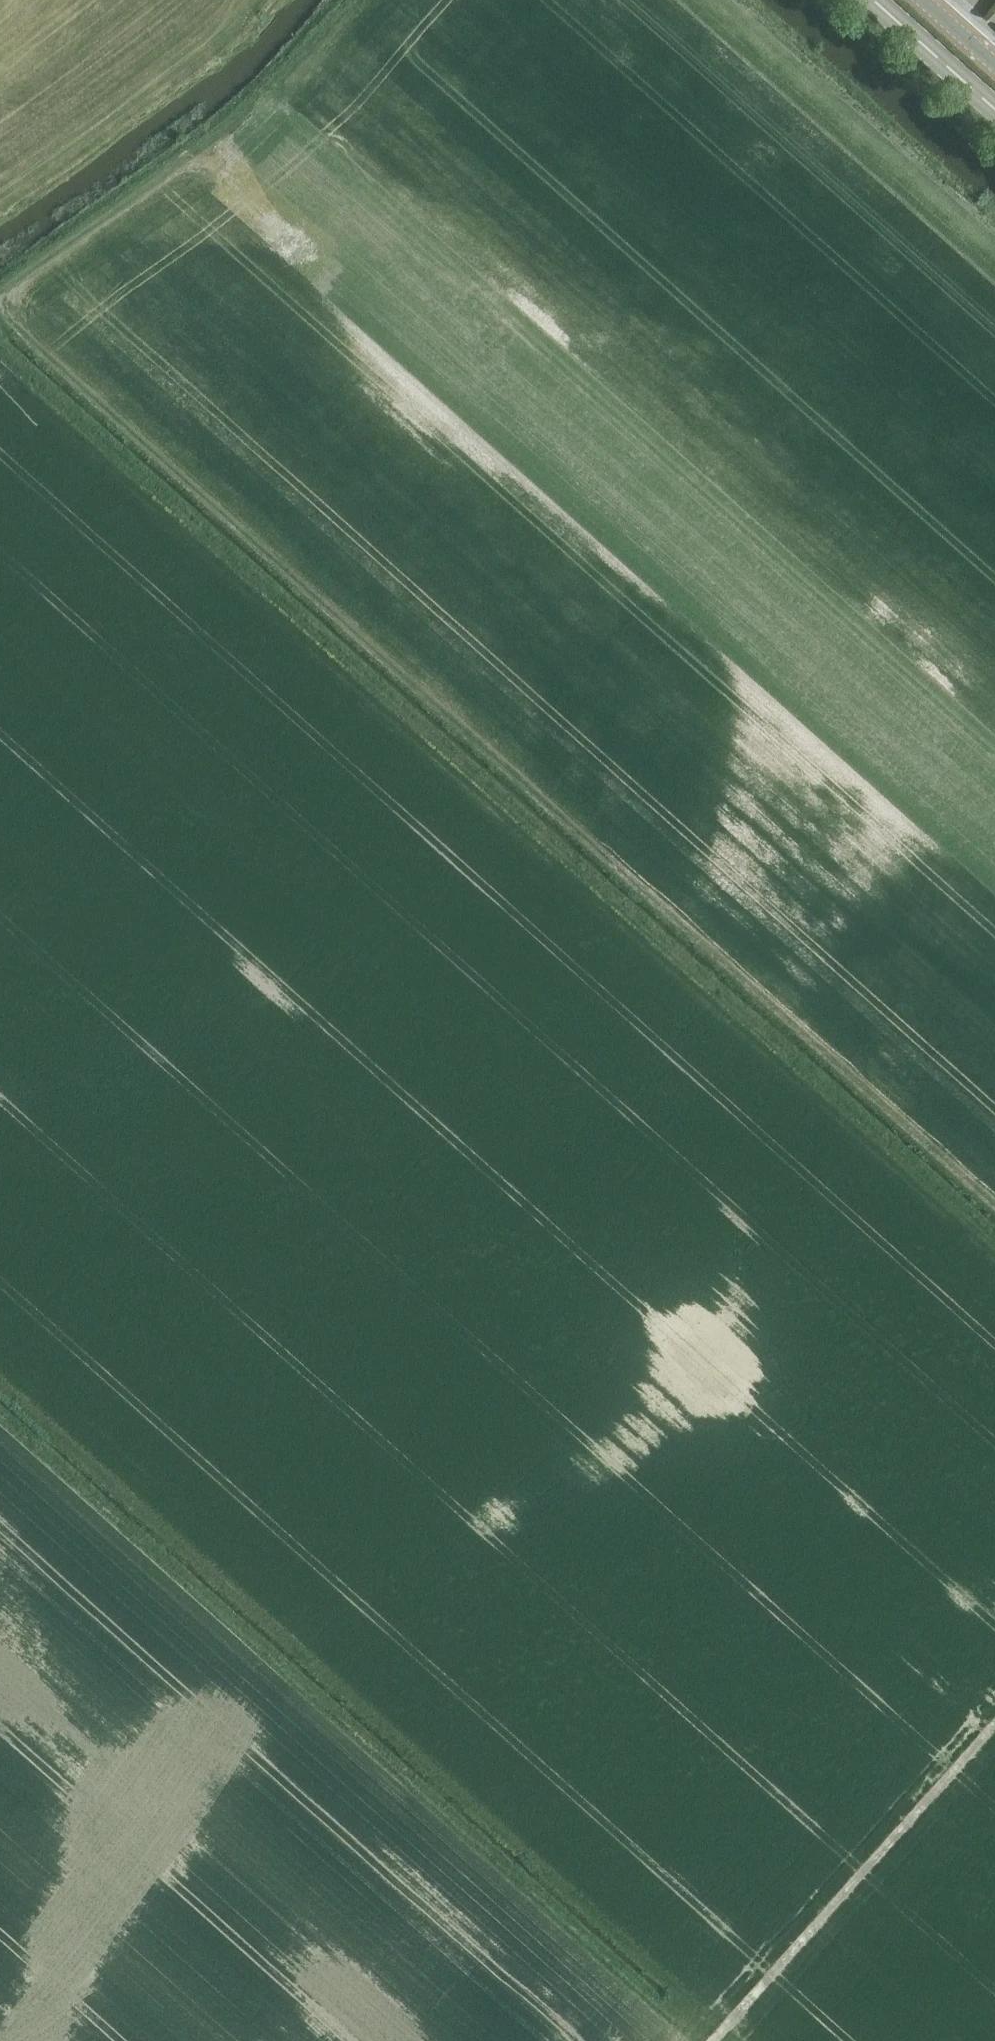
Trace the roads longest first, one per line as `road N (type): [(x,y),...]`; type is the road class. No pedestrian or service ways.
road 1 (track): [(689,2040),(994,1710)]
road 2 (secondary): [(994,110),(873,0)]

